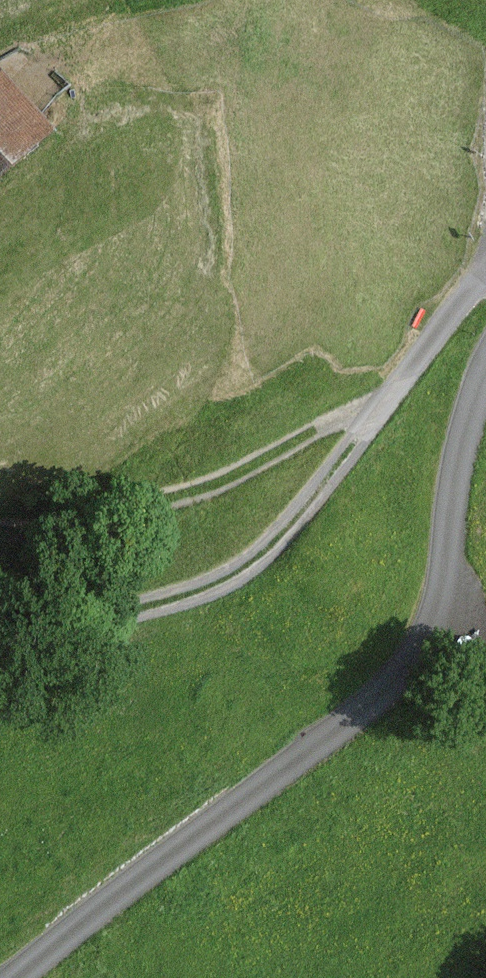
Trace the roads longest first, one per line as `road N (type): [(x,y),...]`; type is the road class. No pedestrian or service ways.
road 1 (track): [(25,977),(174,851),(410,671),(445,594),(462,445),(485,368)]
road 2 (track): [(485,269),(269,550),(231,578),(189,594),(0,638)]
road 3 (track): [(399,387),(192,491),(105,518),(0,528)]

